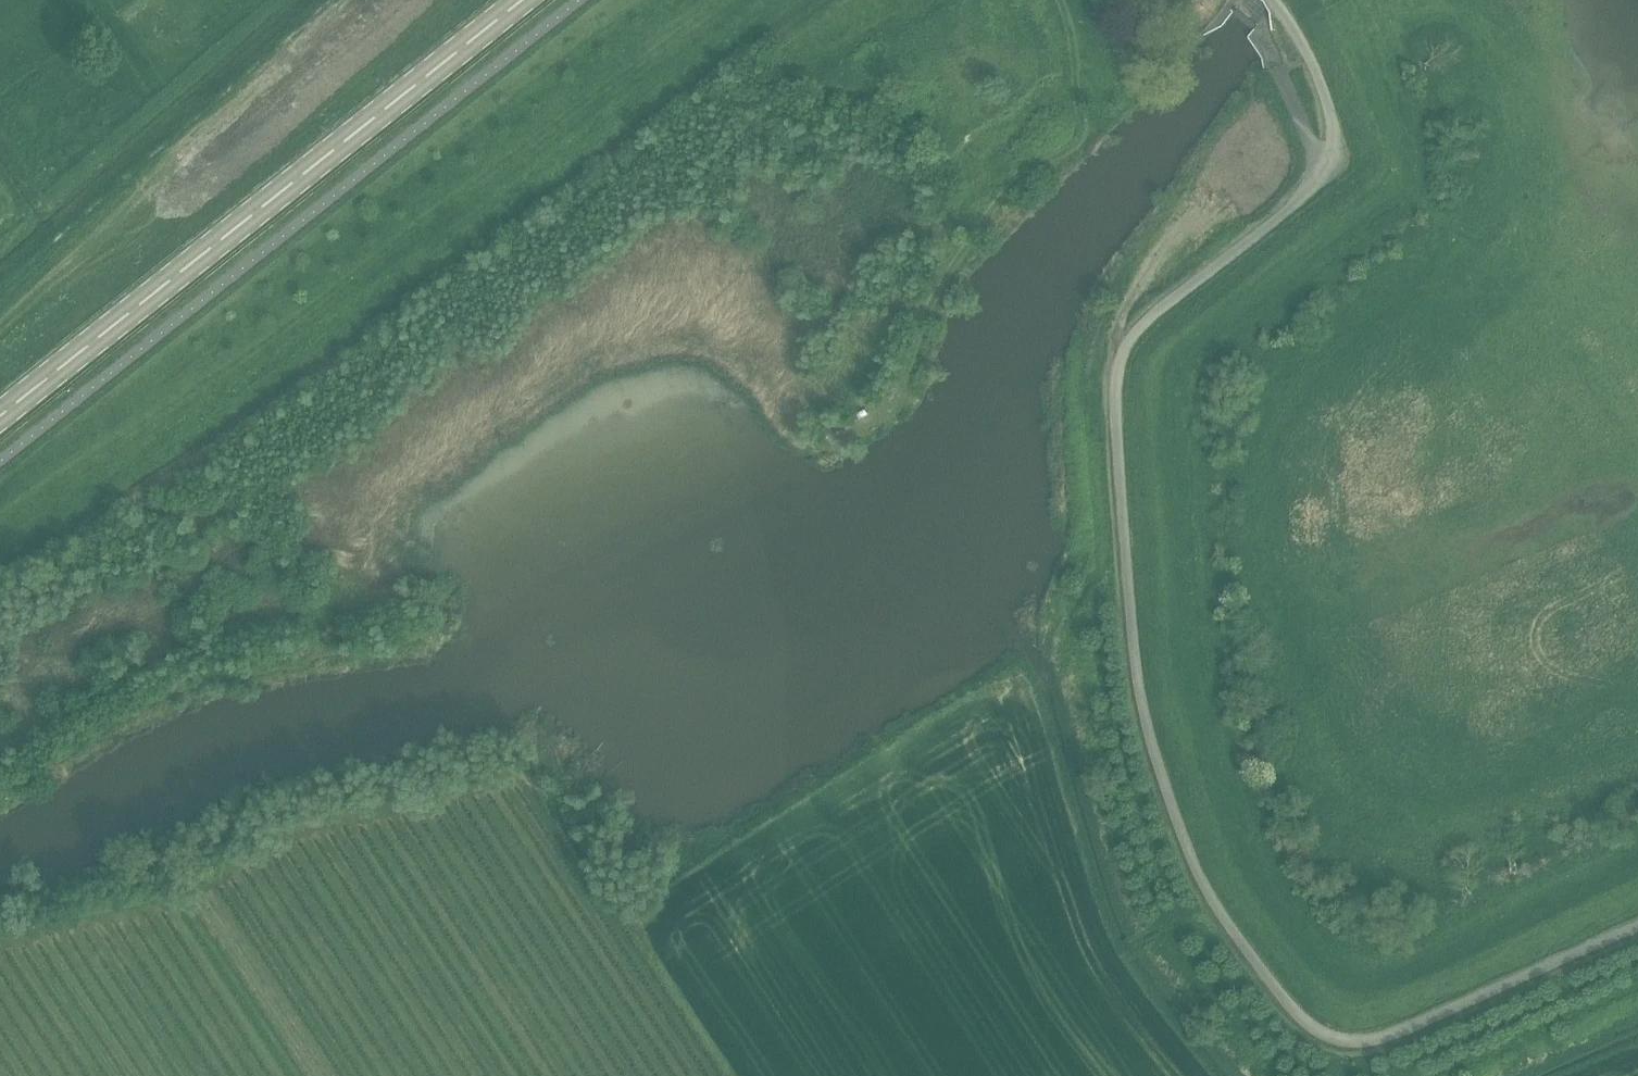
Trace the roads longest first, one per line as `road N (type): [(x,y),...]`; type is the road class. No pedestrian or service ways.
road 1 (unclassified): [(1278,0),(1327,97),(1340,157),(1318,191),(1147,318),(1126,348),(1121,387),(1141,700),(1193,861),(1291,1012),(1328,1035),(1391,1033),(1637,931)]
road 2 (secondary): [(0,422),(526,0)]

